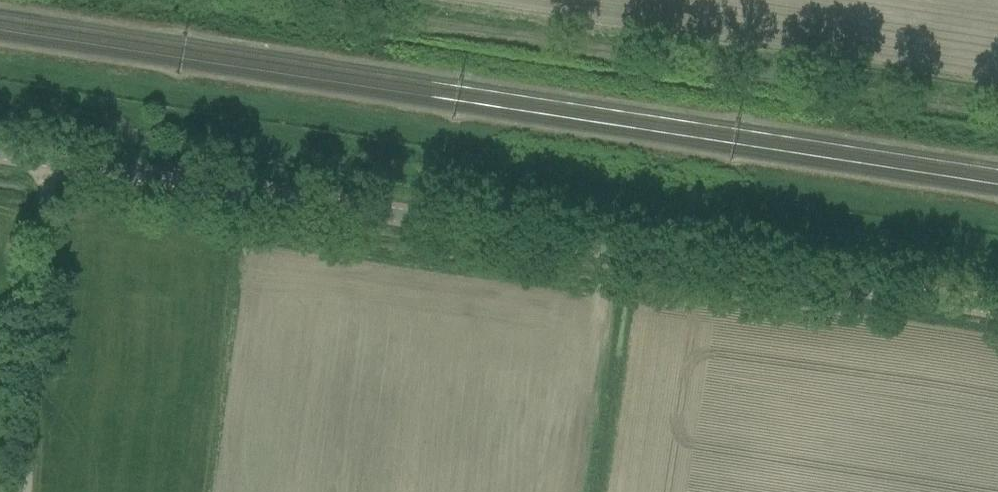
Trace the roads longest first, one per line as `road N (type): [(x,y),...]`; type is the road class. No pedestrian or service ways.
road 1 (tertiary): [(997,308),(0,156)]
road 2 (track): [(234,0),(997,111)]

